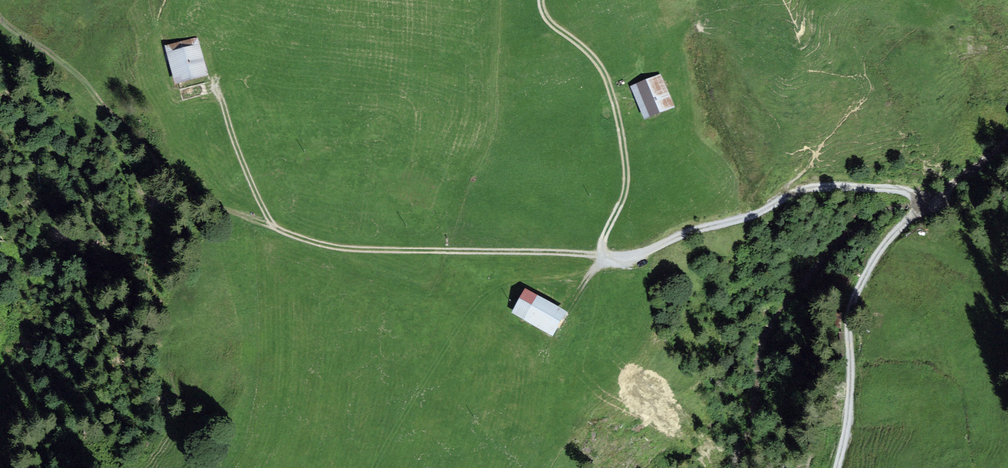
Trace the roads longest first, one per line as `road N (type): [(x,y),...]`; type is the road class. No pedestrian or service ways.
road 1 (track): [(602,254),(642,252),(759,214),(804,190),(916,194),(918,207),(880,250),(849,309),(848,423),(837,467)]
road 2 (track): [(0,17),(82,79),(181,190),(275,227)]
road 3 (track): [(275,227),(362,250),(602,254)]
road 4 (track): [(542,0),(549,20),(600,65),(619,121),(625,190),(602,254)]
road 5 (track): [(215,79),(275,227)]

